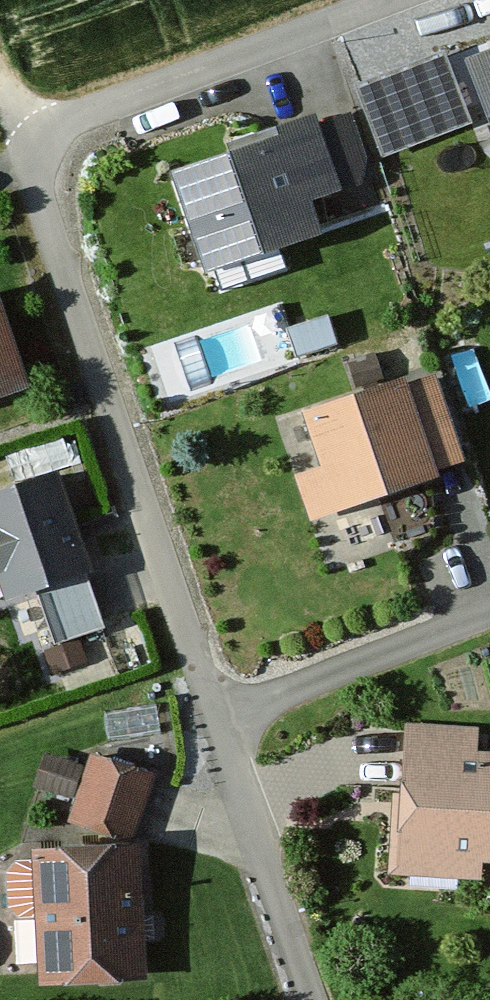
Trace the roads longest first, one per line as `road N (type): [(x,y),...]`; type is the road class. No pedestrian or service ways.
road 1 (residential): [(430,0),(17,154),(214,715)]
road 2 (residential): [(214,715),(309,999)]
road 3 (residential): [(214,715),(489,611)]

